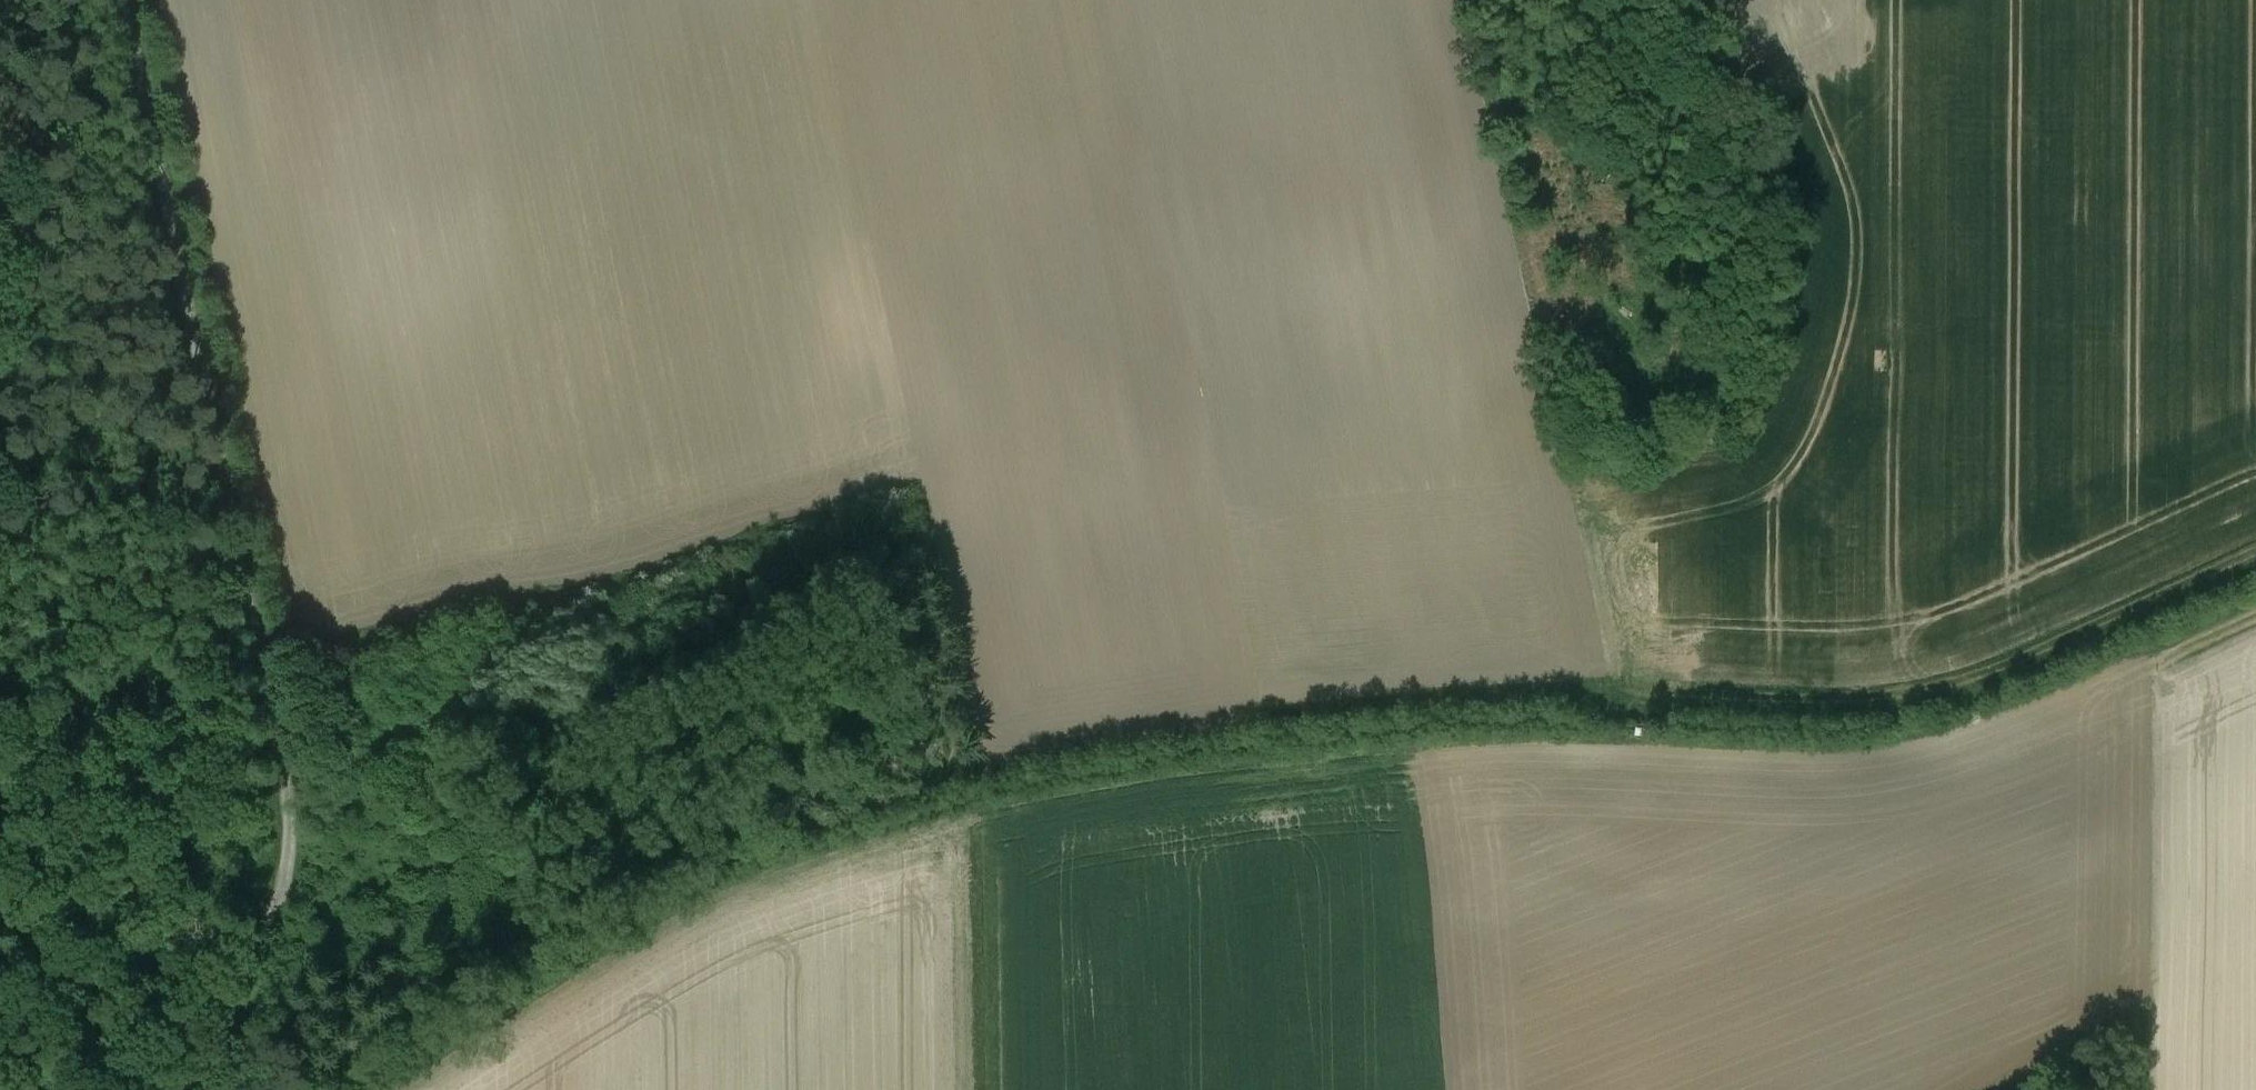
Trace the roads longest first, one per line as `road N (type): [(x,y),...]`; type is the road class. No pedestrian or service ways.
road 1 (unclassified): [(125,0),(256,656),(267,821),(294,876),(191,1089)]
road 2 (track): [(2255,614),(2134,670)]

